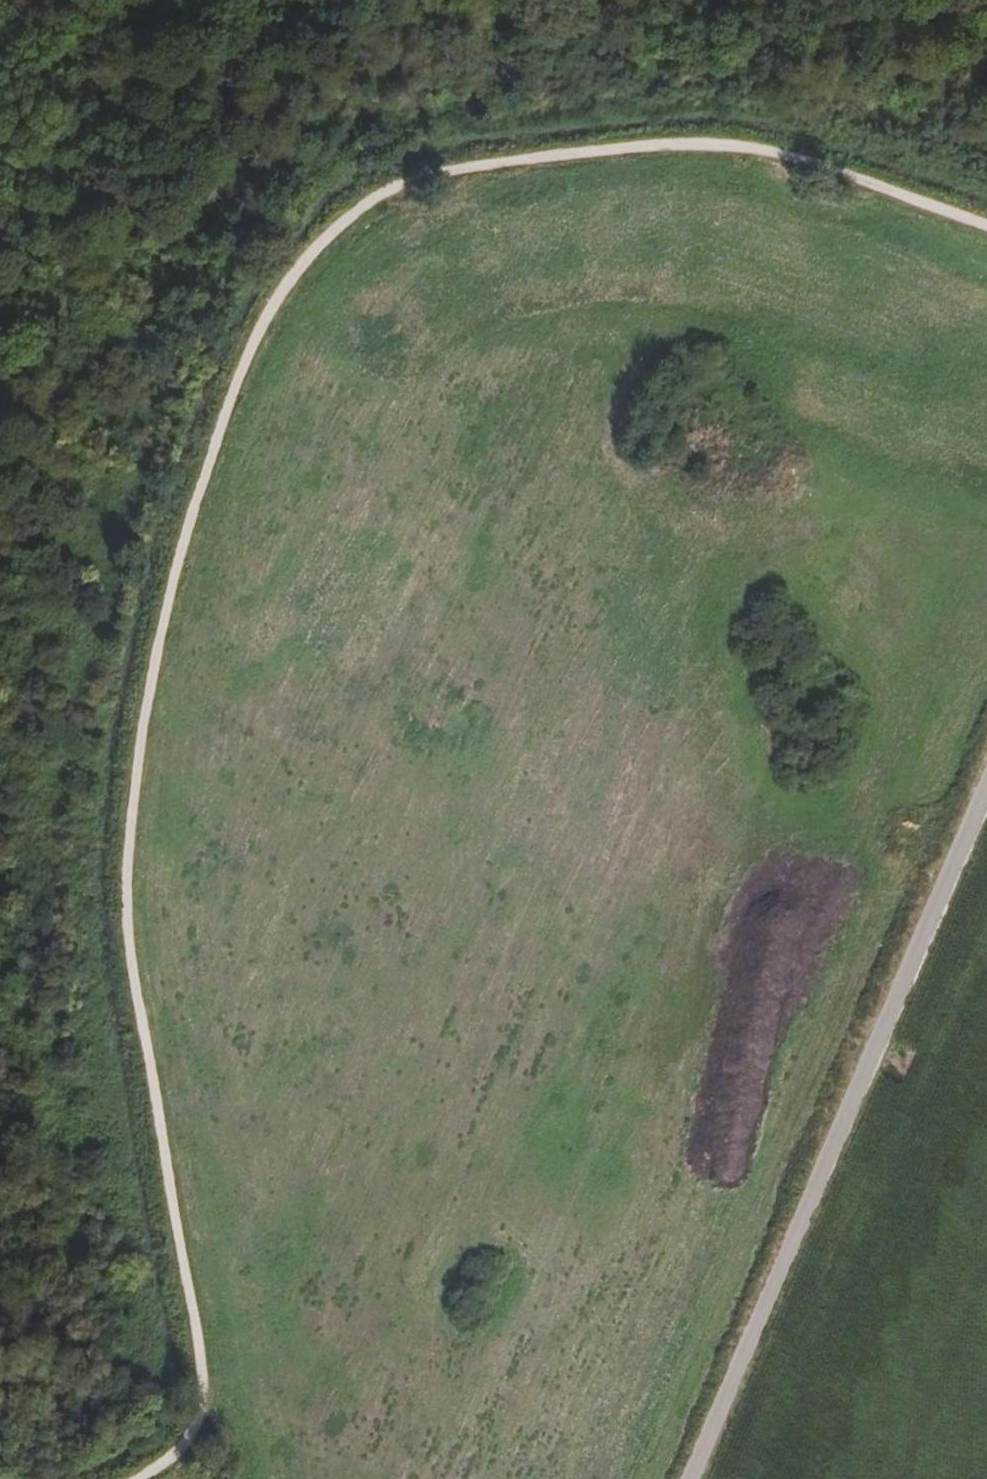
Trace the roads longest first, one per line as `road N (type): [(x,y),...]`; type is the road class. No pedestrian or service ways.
road 1 (track): [(986,230),(745,148),(636,145),(431,176),(374,195),(270,302),(227,393),(146,674),(122,893),(125,970),(196,1346),(197,1417),(158,1461),(122,1478)]
road 2 (unclassified): [(690,1478),(986,784)]

